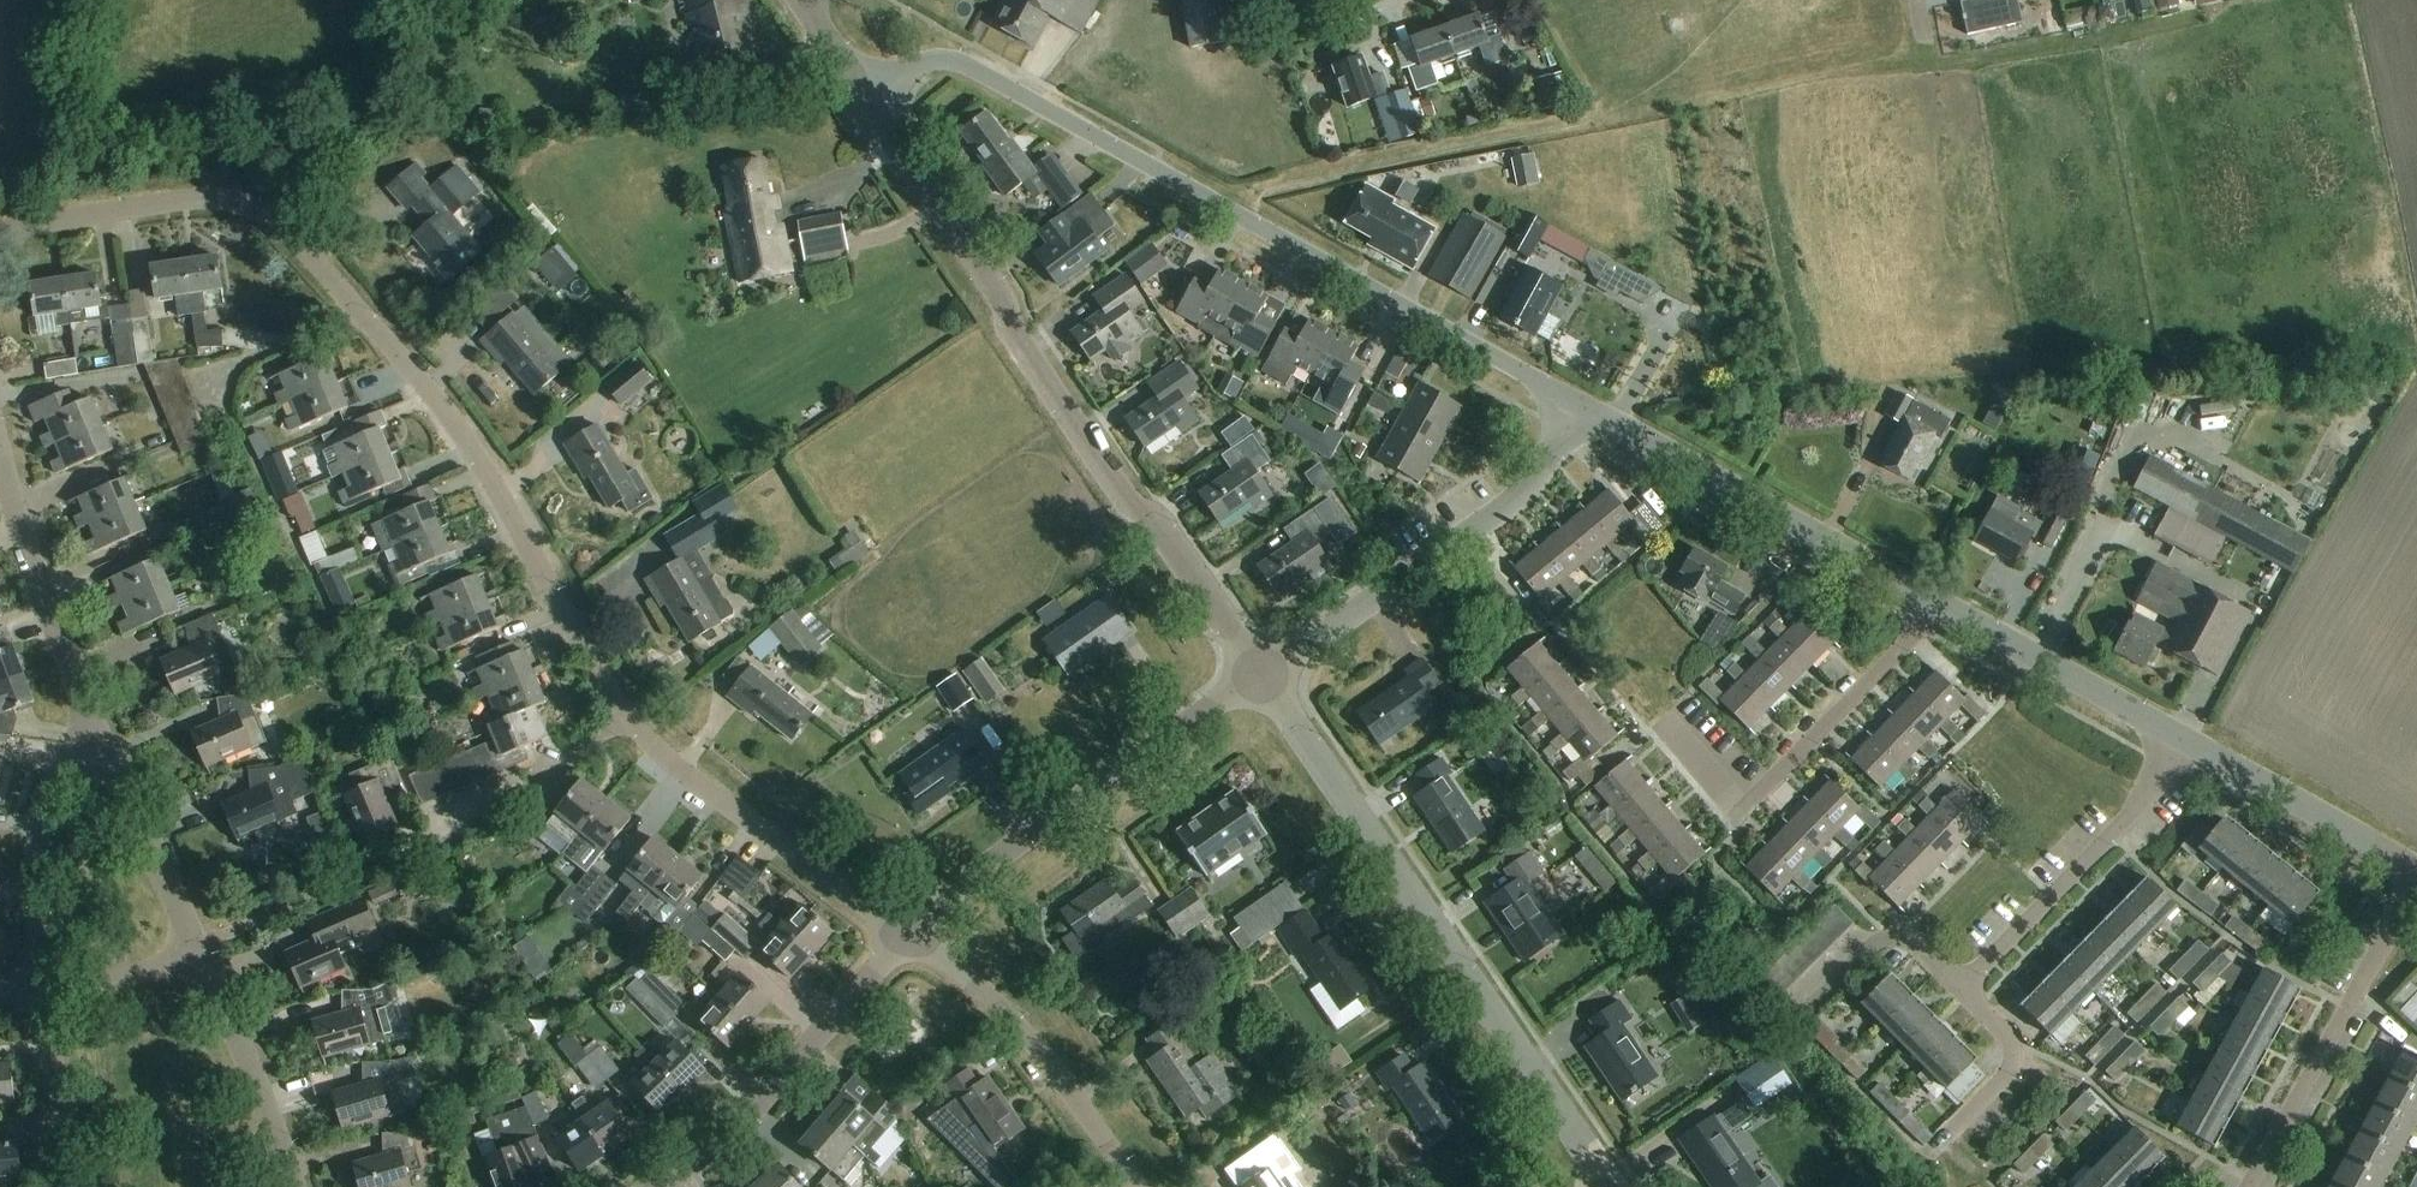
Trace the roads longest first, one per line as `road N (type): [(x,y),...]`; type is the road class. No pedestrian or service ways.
road 1 (residential): [(867,101),(919,66),(964,63),(1578,405)]
road 2 (unclassified): [(1259,675),(1159,528),(1126,503),(867,101)]
road 3 (residential): [(624,717),(499,488),(438,398),(299,242),(263,213)]
road 4 (unclassified): [(1612,1186),(1259,675)]
road 5 (residential): [(624,717),(459,838),(200,952)]
road 6 (unclassified): [(909,937),(961,888),(1259,675)]
road 7 (unclassified): [(1259,675),(1508,505),(1543,467),(1578,405)]
road 8 (unclassified): [(1938,600),(1578,405)]
road 9 (residential): [(1663,723),(1741,809),(1920,629),(1938,600)]
road 10 (residential): [(909,937),(624,717)]
road 11 (unclassified): [(661,1186),(751,1115),(909,937)]
road 12 (residential): [(2251,1186),(2416,884)]
road 13 (residential): [(1134,1186),(1034,1042),(992,997),(909,937)]
road 14 (residential): [(1963,985),(2132,813),(2186,738)]
road 15 (residential): [(100,749),(0,455)]
road 16 (unclassified): [(2186,738),(1938,600)]
road 17 (residential): [(0,233),(196,199),(263,213)]
road 18 (unclassified): [(2416,870),(2186,738)]
road 19 (residential): [(100,749),(60,776),(44,830),(38,910),(43,989)]
road 20 (residential): [(292,1186),(200,952)]
road 21 (residential): [(200,952),(100,749)]
road 22 (residential): [(1938,1147),(1999,1086),(2014,1046),(1963,985)]
road 23 (residential): [(1963,985),(1903,938),(1882,941),(1802,1016)]
road 24 (residential): [(43,989),(64,1186)]
road 25 (residential): [(43,989),(123,979),(200,952)]
road 26 (unclassified): [(867,101),(800,0)]

